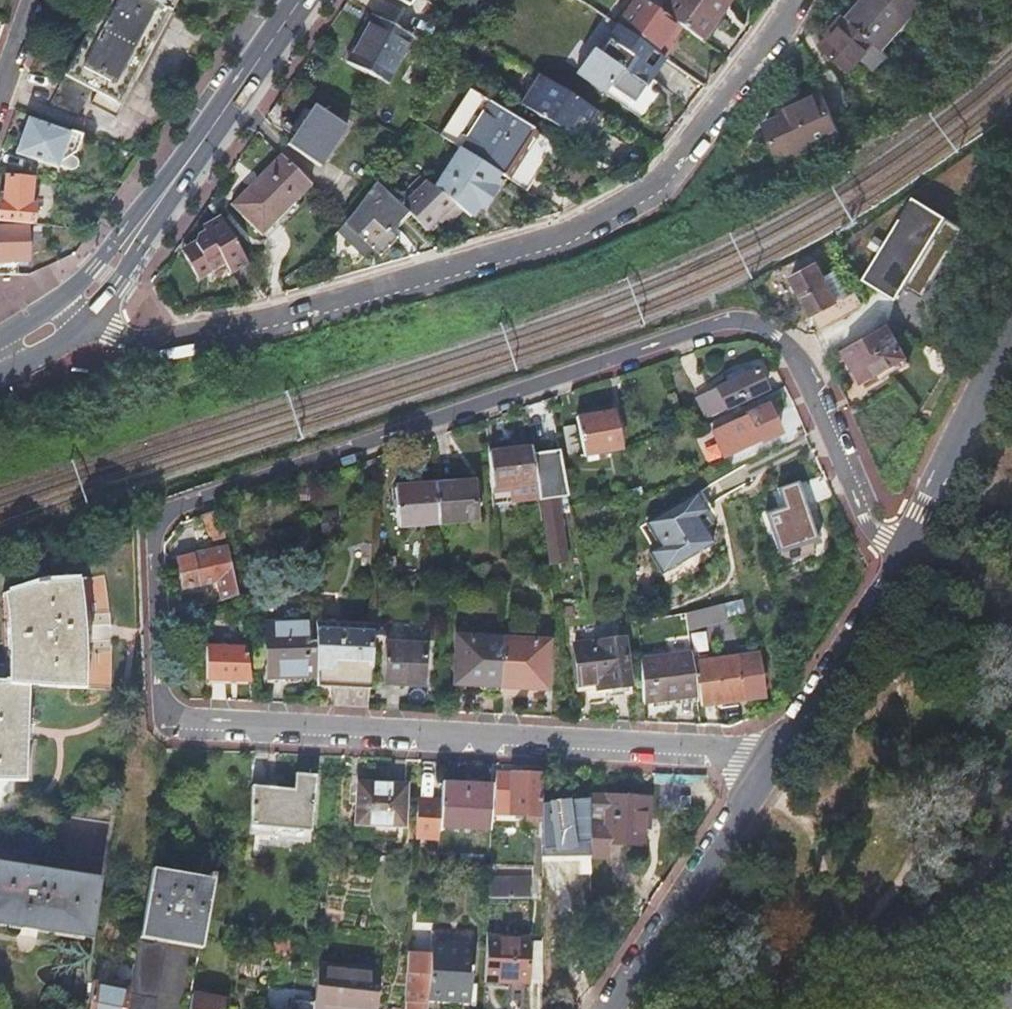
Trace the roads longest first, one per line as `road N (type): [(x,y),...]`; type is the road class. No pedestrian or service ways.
road 1 (residential): [(200,720),(172,709),(158,683),(151,552),(167,514),(720,327),(753,326),(797,352),(893,567)]
road 2 (residential): [(795,0),(671,168),(566,232),(211,331),(139,342),(55,336)]
road 3 (residential): [(200,720),(704,744),(765,769)]
road 4 (secondary): [(55,336),(107,277),(299,0)]
road 5 (residential): [(610,1008),(765,769)]
road 6 (residential): [(893,567),(1011,331)]
road 7 (residential): [(765,769),(893,567)]

